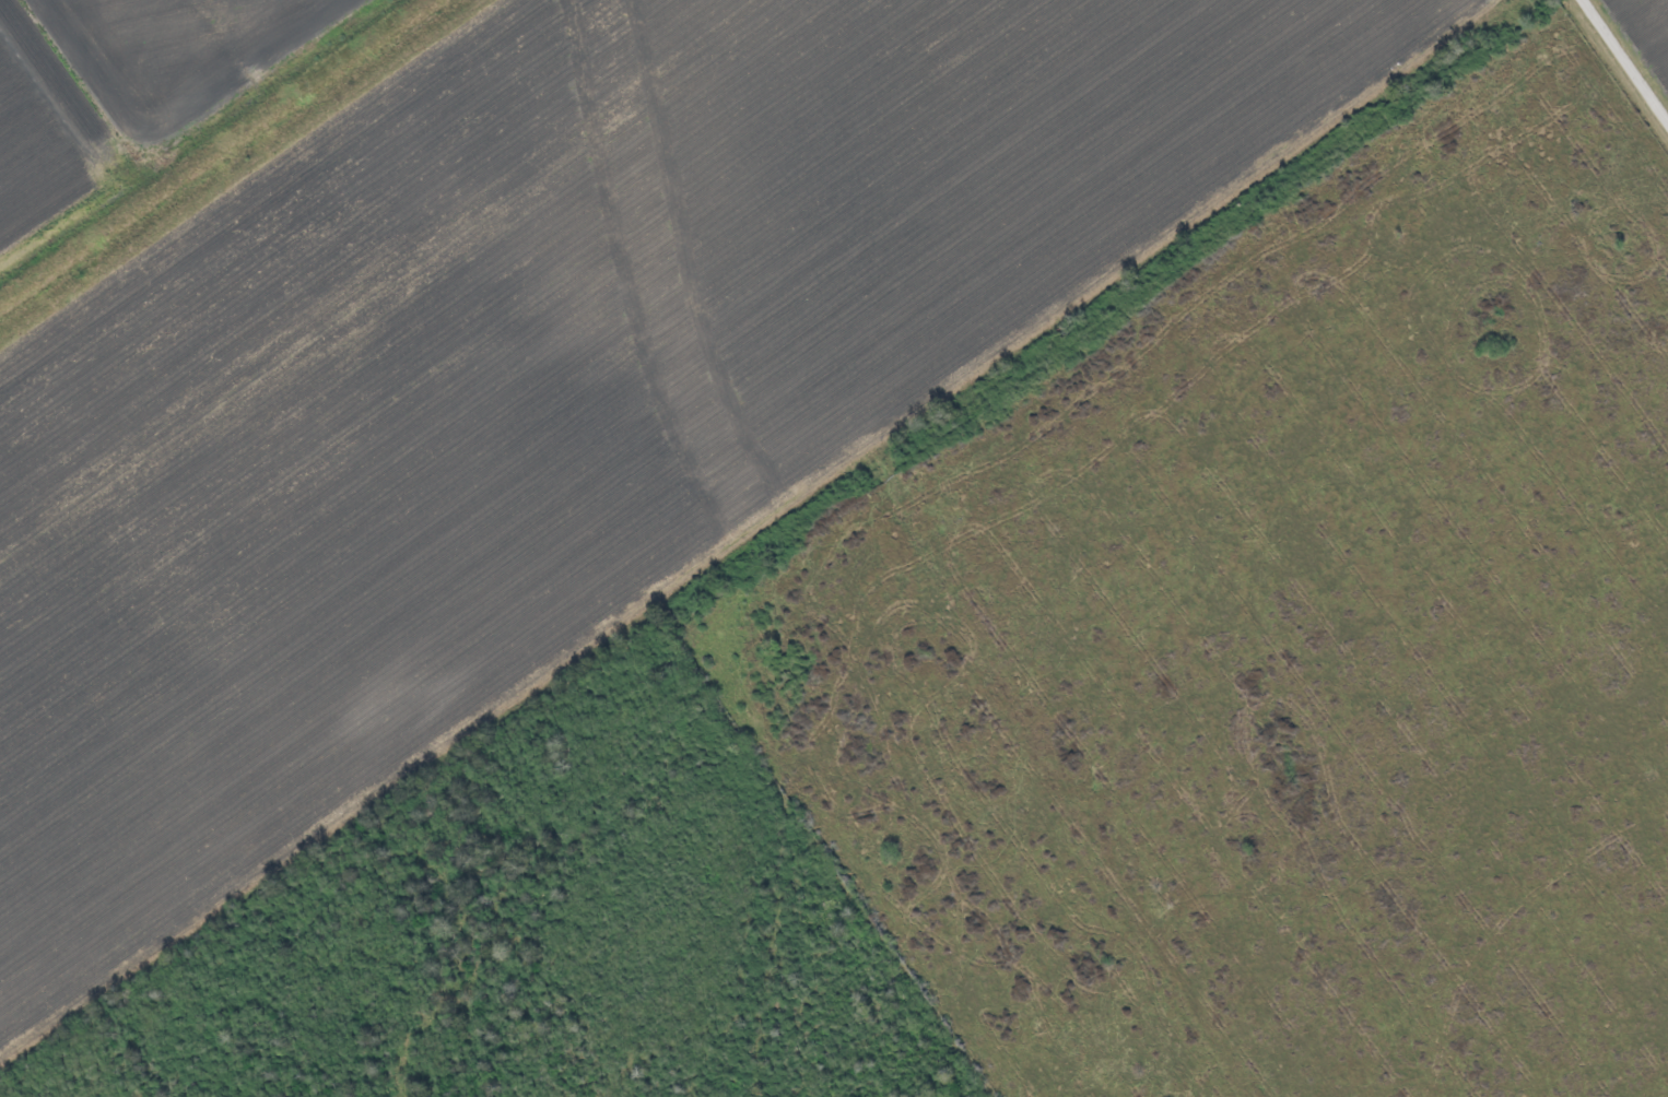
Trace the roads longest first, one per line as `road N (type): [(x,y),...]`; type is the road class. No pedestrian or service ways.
road 1 (residential): [(1667,114),(1587,0)]

